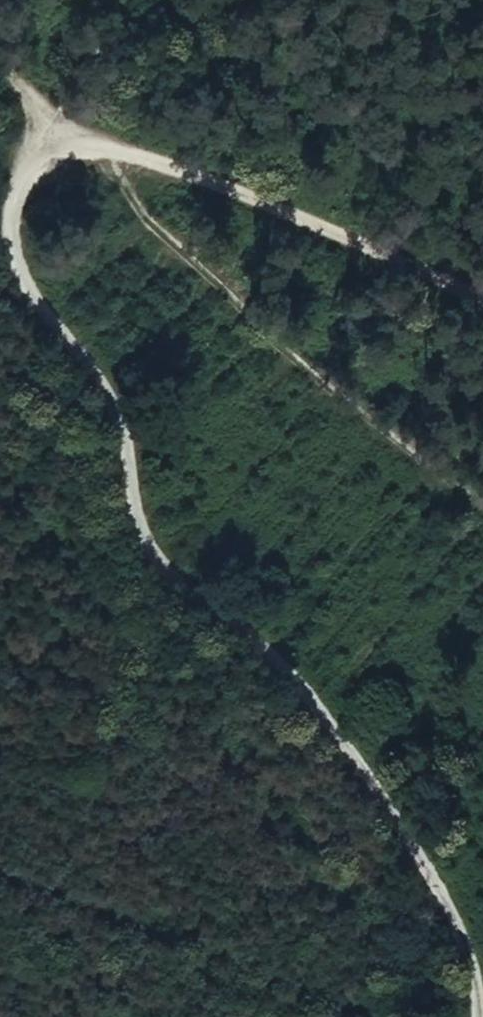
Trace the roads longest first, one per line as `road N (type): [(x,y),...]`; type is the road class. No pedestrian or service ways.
road 1 (track): [(482,997),(416,840),(265,650),(148,553),(131,514),(122,424),(105,385),(17,260),(9,213),(18,152),(31,125),(78,129),(482,289)]
road 2 (track): [(0,52),(31,125),(482,507)]
road 3 (track): [(368,1016),(153,924),(0,872)]

